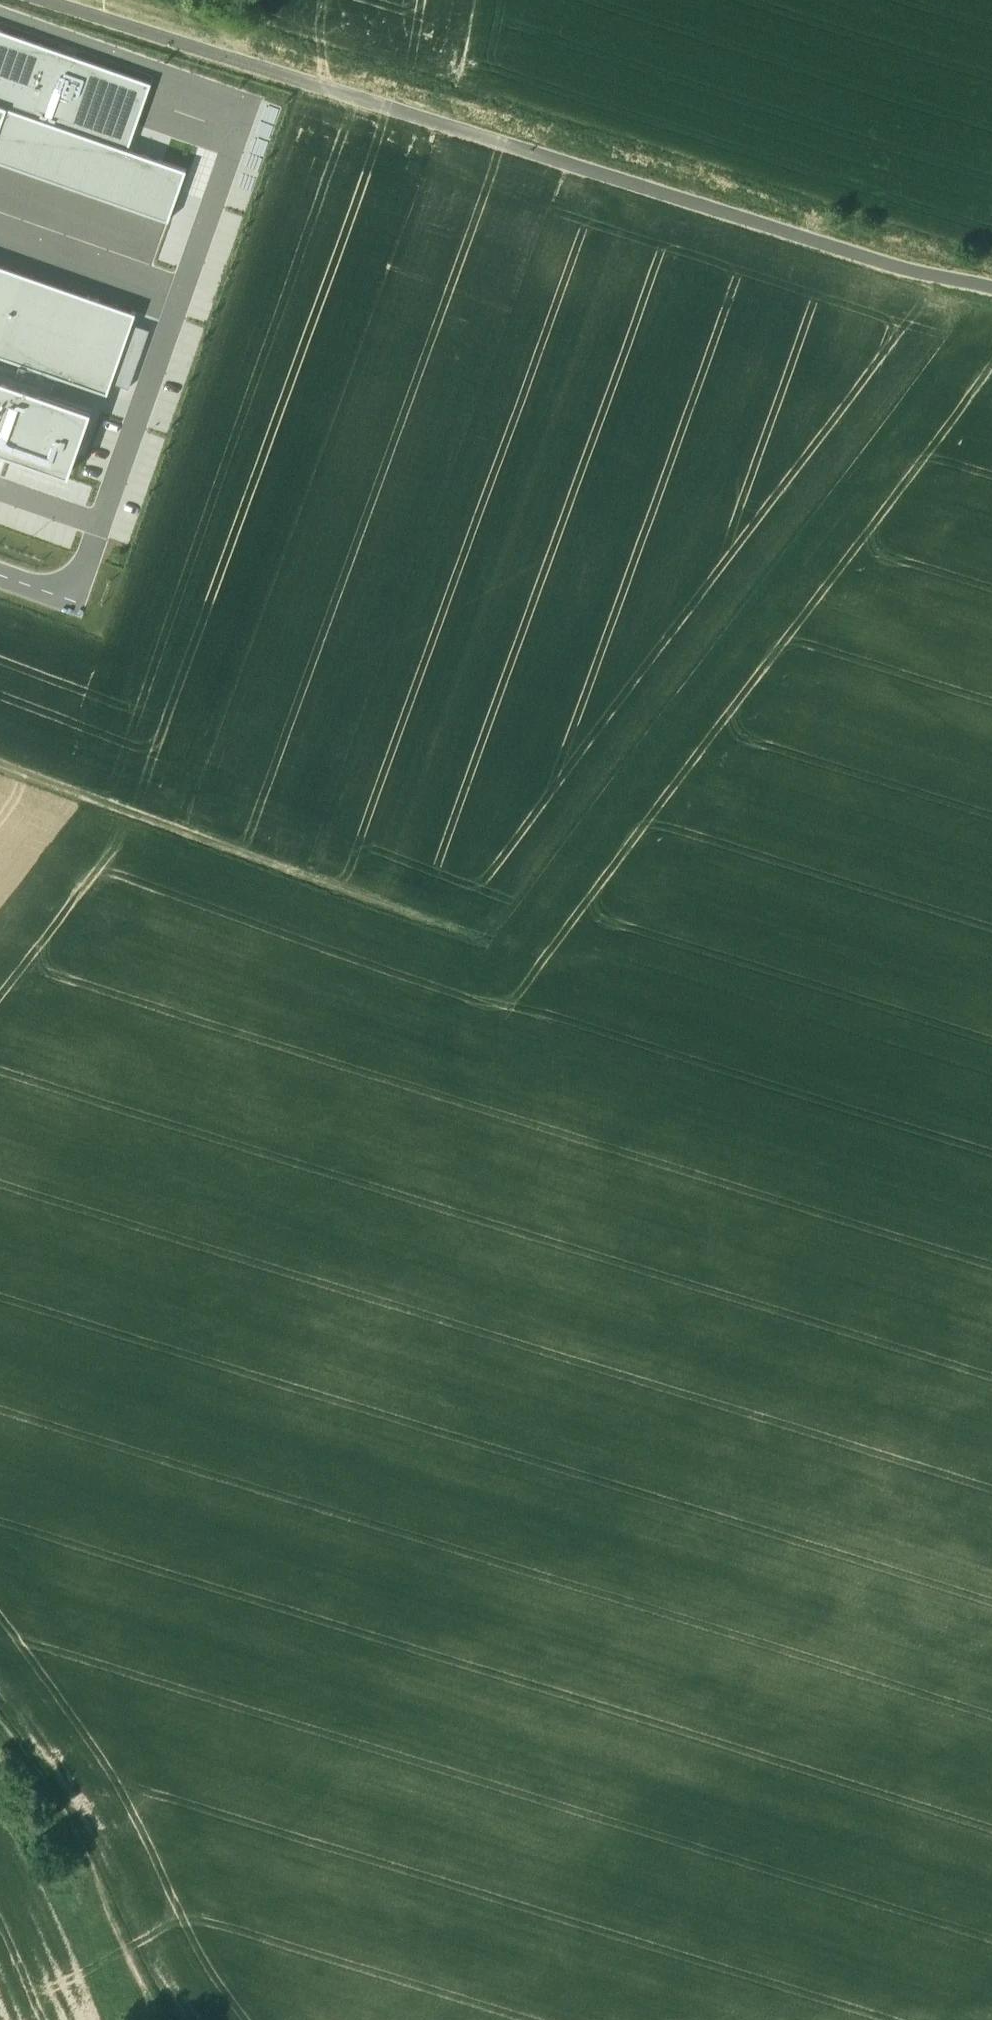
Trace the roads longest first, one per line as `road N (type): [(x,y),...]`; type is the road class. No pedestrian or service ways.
road 1 (track): [(0,763),(511,952)]
road 2 (track): [(0,1699),(143,1972)]

